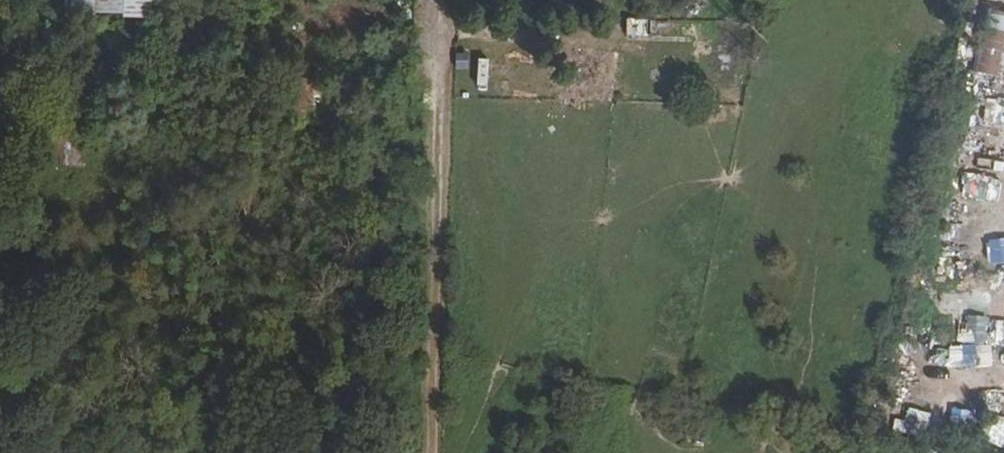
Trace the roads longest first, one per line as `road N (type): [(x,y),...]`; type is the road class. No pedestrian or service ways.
road 1 (track): [(475,452),(589,176),(612,169)]

